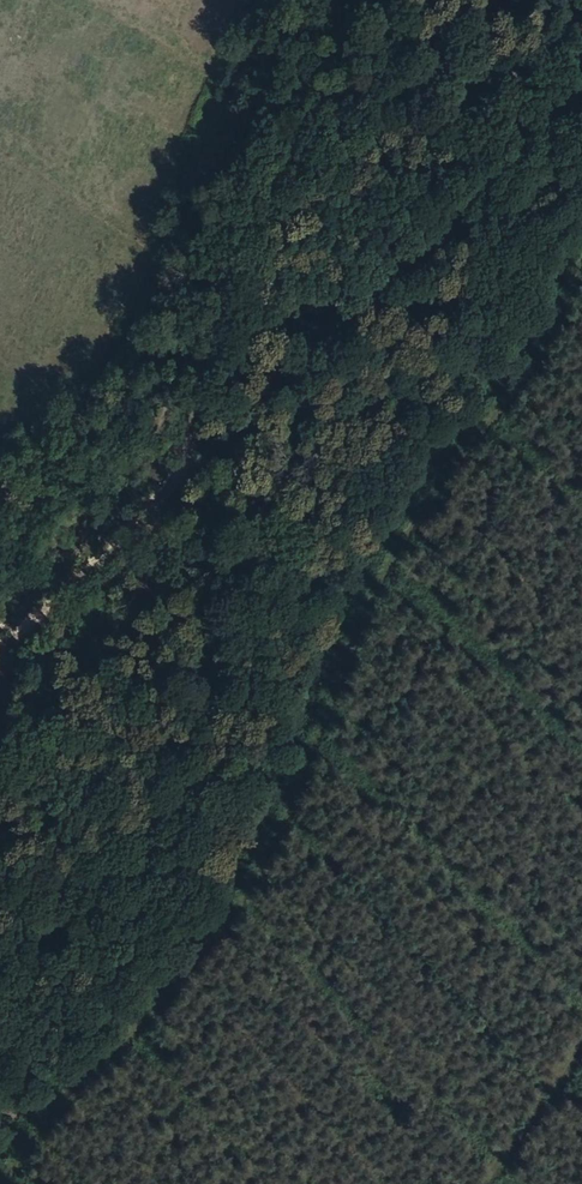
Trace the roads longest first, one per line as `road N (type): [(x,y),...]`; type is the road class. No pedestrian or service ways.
road 1 (track): [(581,251),(533,353),(457,452),(385,569),(320,742),(253,878),(9,1183)]
road 2 (track): [(581,102),(8,635)]
road 3 (track): [(0,479),(397,187),(581,32)]
road 4 (track): [(480,1183),(581,1035)]

